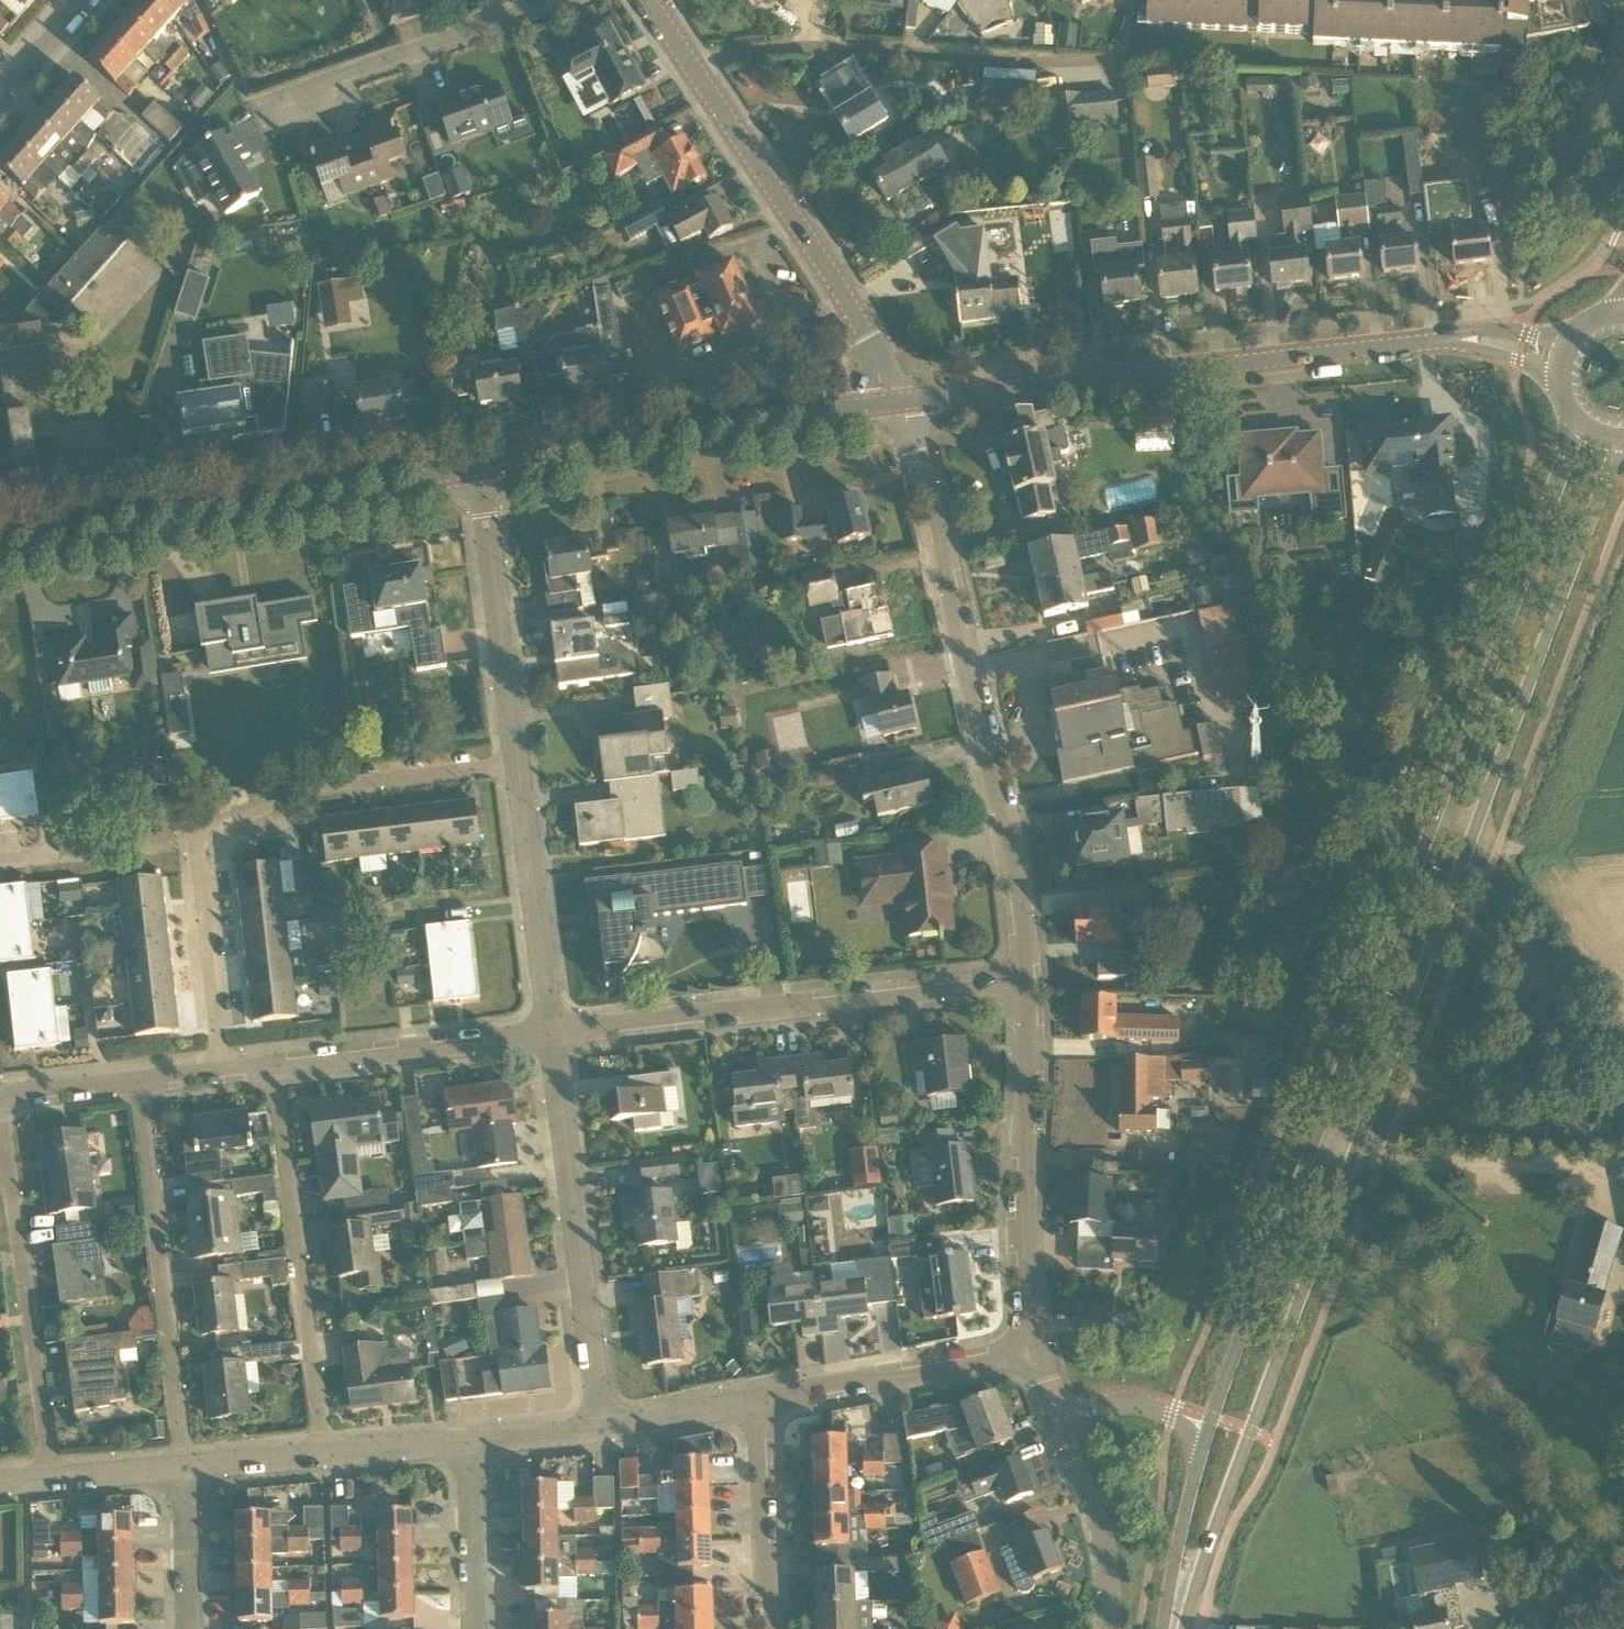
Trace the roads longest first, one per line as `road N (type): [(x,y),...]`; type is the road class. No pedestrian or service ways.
road 1 (primary): [(1183,1628),(1623,445)]
road 2 (primary): [(1579,425),(1198,1460)]
road 3 (residential): [(1020,983),(1019,900),(967,634),(896,407)]
road 4 (residential): [(223,1070),(198,843),(233,817),(330,788),(516,764)]
road 5 (secondary): [(896,407),(1447,340)]
road 6 (secondary): [(0,546),(477,472)]
road 7 (residential): [(550,1030),(1020,983)]
road 8 (residential): [(1113,60),(788,44),(731,52),(693,71)]
road 9 (secondary): [(477,472),(896,407)]
road 10 (residential): [(600,1426),(550,1030)]
road 11 (residential): [(323,1458),(278,1065)]
road 12 (tertiary): [(896,407),(834,278),(693,71)]
road 13 (residential): [(183,1472),(140,1083)]
road 14 (residential): [(50,1480),(2,1097)]
road 15 (residential): [(1031,1351),(1020,983)]
road 16 (residential): [(255,111),(565,0)]
road 17 (residential): [(516,764),(477,472)]
road 18 (residential): [(759,1406),(1031,1351)]
road 19 (residential): [(278,1065),(550,1030)]
road 20 (residential): [(550,1030),(516,764)]
road 21 (residential): [(768,1628),(759,1406)]
road 22 (residential): [(1111,1628),(1116,1584),(1062,1419)]
road 23 (residential): [(473,1628),(469,1444)]
road 24 (primary): [(1198,1460),(1168,1628)]
road 25 (residential): [(1062,1419),(1134,1403),(1172,1412),(1198,1460)]
road 26 (residential): [(600,1426),(759,1406)]
road 27 (residential): [(189,1628),(183,1472)]
road 28 (residential): [(323,1458),(469,1444)]
road 29 (residential): [(183,1472),(323,1458)]
road 30 (residential): [(2,1097),(140,1083)]
road 31 (residential): [(50,1480),(183,1472)]
road 32 (residential): [(469,1444),(600,1426)]
road 33 (residential): [(0,95),(85,0)]
road 34 (secondary): [(1564,344),(1490,328),(1447,340)]

